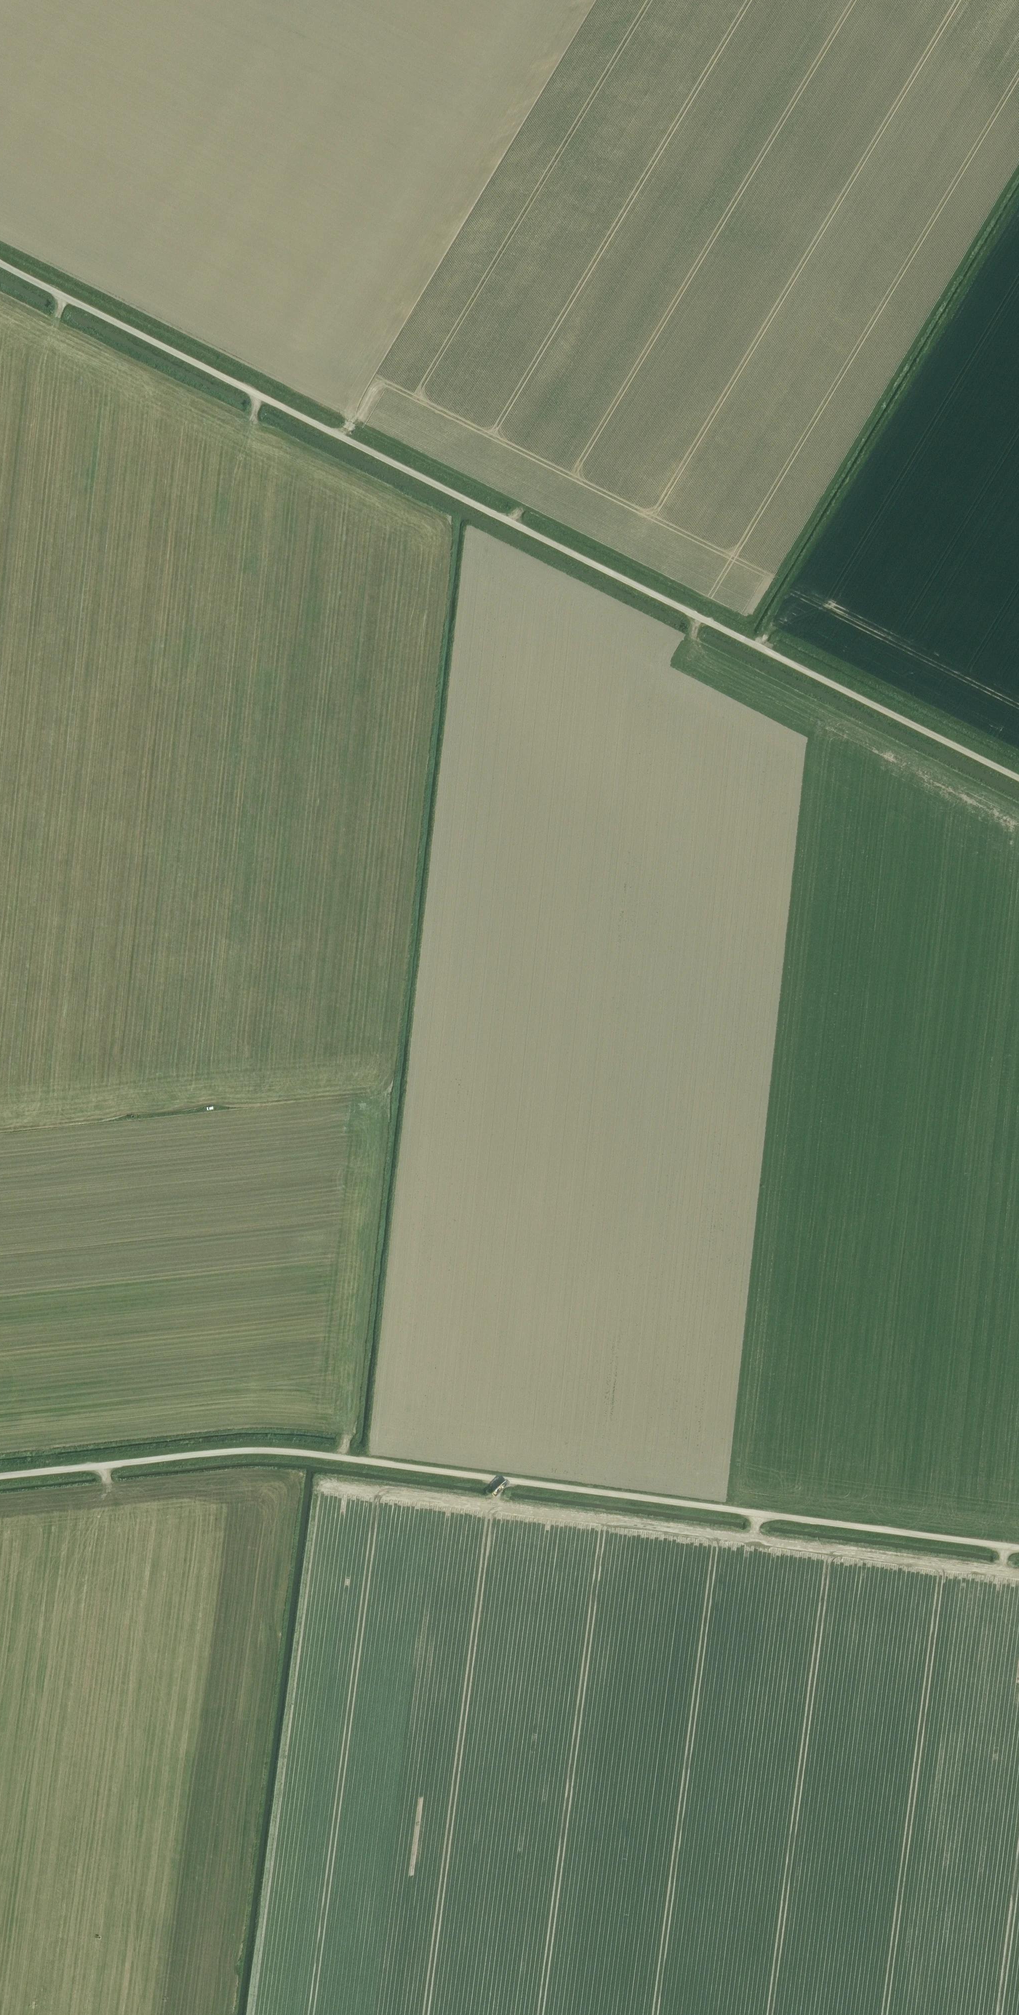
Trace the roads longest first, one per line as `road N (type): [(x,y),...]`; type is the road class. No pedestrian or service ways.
road 1 (unclassified): [(1018,778),(0,263)]
road 2 (unclassified): [(1018,1547),(301,1452),(222,1451),(0,1476)]

